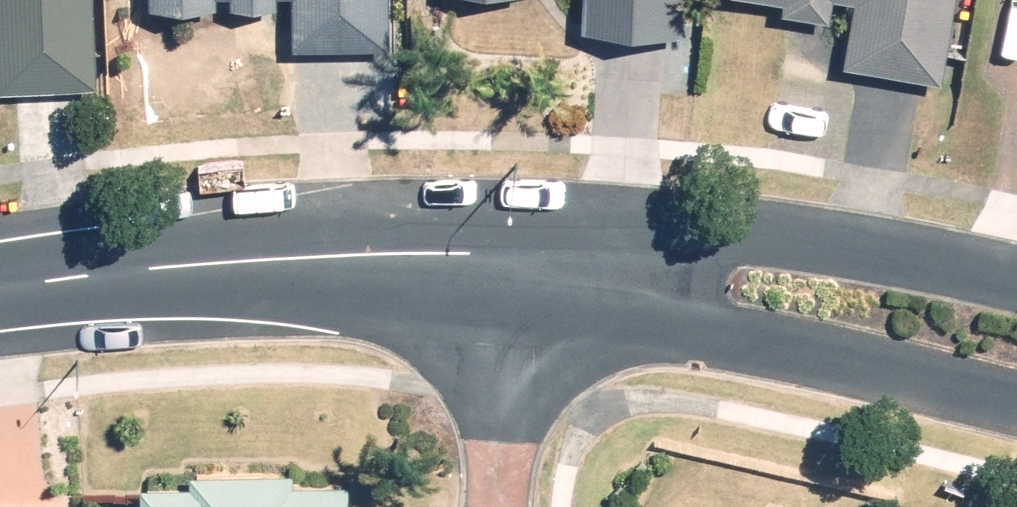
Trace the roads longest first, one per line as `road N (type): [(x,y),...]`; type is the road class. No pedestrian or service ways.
road 1 (residential): [(1016,413),(647,325),(509,263)]
road 2 (residential): [(509,263),(634,221),(1016,293)]
road 3 (residential): [(0,288),(186,268),(509,263)]
road 4 (residential): [(509,263),(495,506)]

